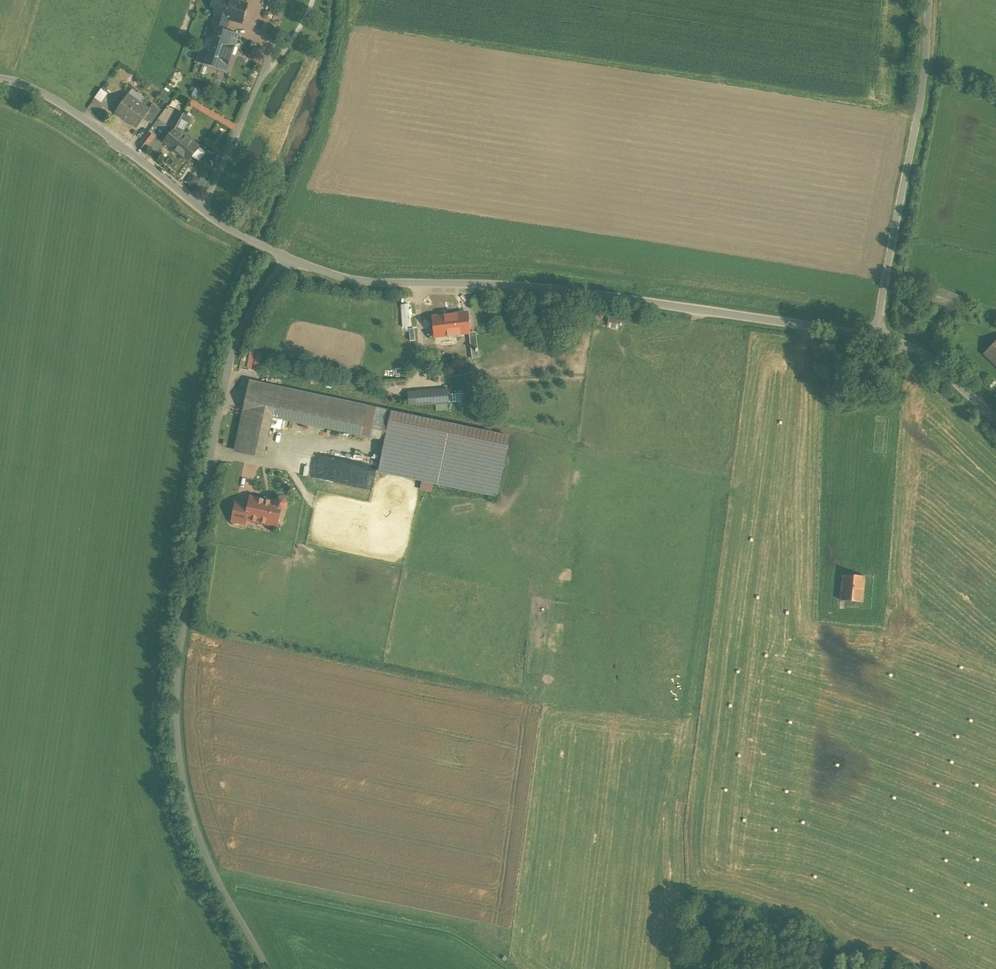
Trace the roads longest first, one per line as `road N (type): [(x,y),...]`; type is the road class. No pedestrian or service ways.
road 1 (unclassified): [(269,968),(196,818),(177,698),(233,365),(255,308),(291,255)]
road 2 (unclassified): [(291,255),(352,275),(538,283),(876,336)]
road 3 (unclassified): [(876,336),(922,88),(928,0)]
road 4 (unclassified): [(0,81),(47,97),(291,255)]
road 5 (track): [(901,343),(882,579)]
road 6 (unclassified): [(876,336),(918,350),(995,420)]

